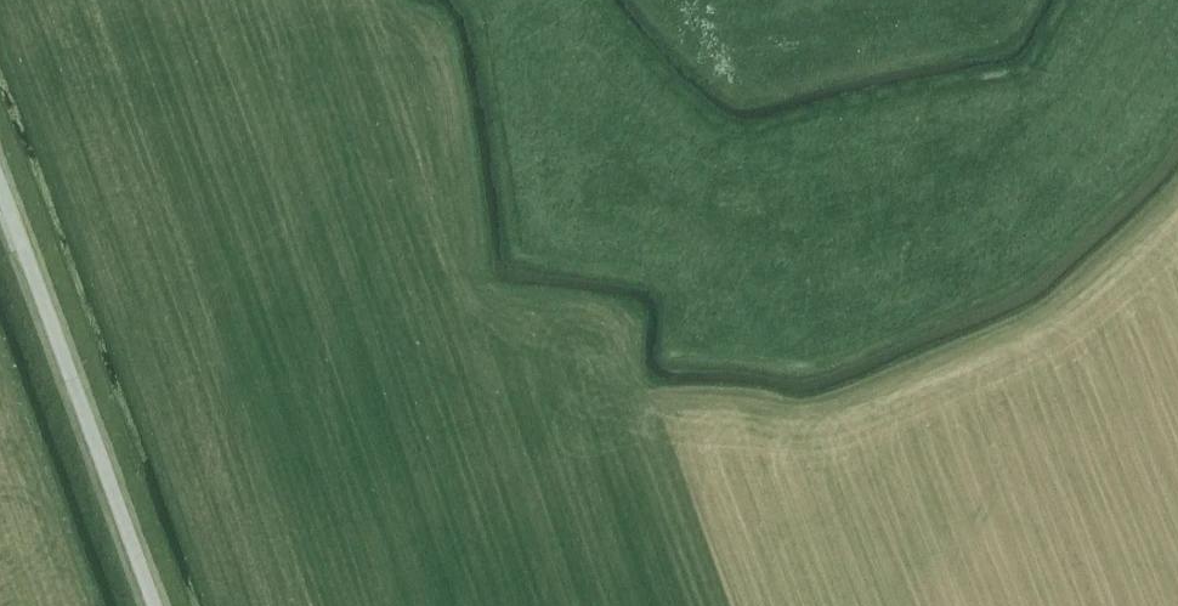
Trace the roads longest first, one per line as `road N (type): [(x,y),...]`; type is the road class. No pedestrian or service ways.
road 1 (unclassified): [(155,605),(0,190)]

